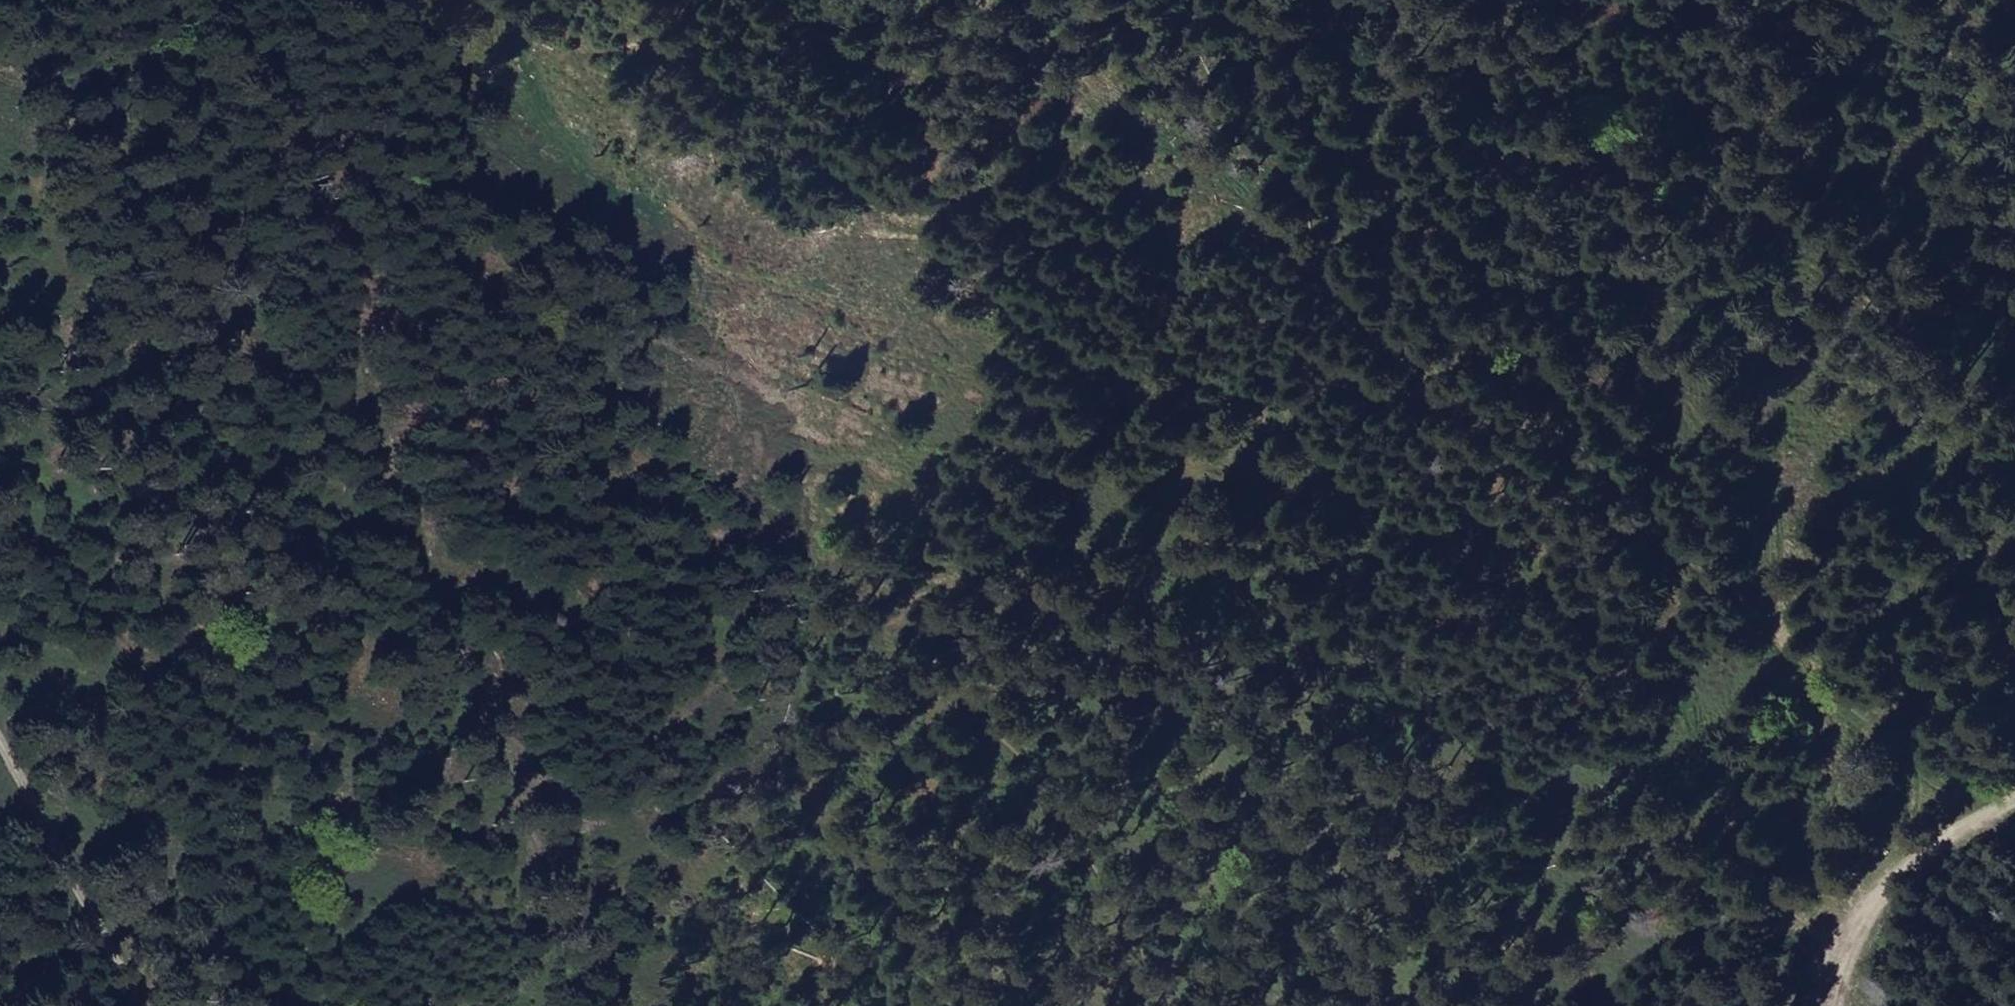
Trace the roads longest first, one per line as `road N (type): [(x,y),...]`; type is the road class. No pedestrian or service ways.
road 1 (track): [(143,1005),(0,739)]
road 2 (track): [(1833,1005),(1838,986),(1953,852),(2014,817)]

